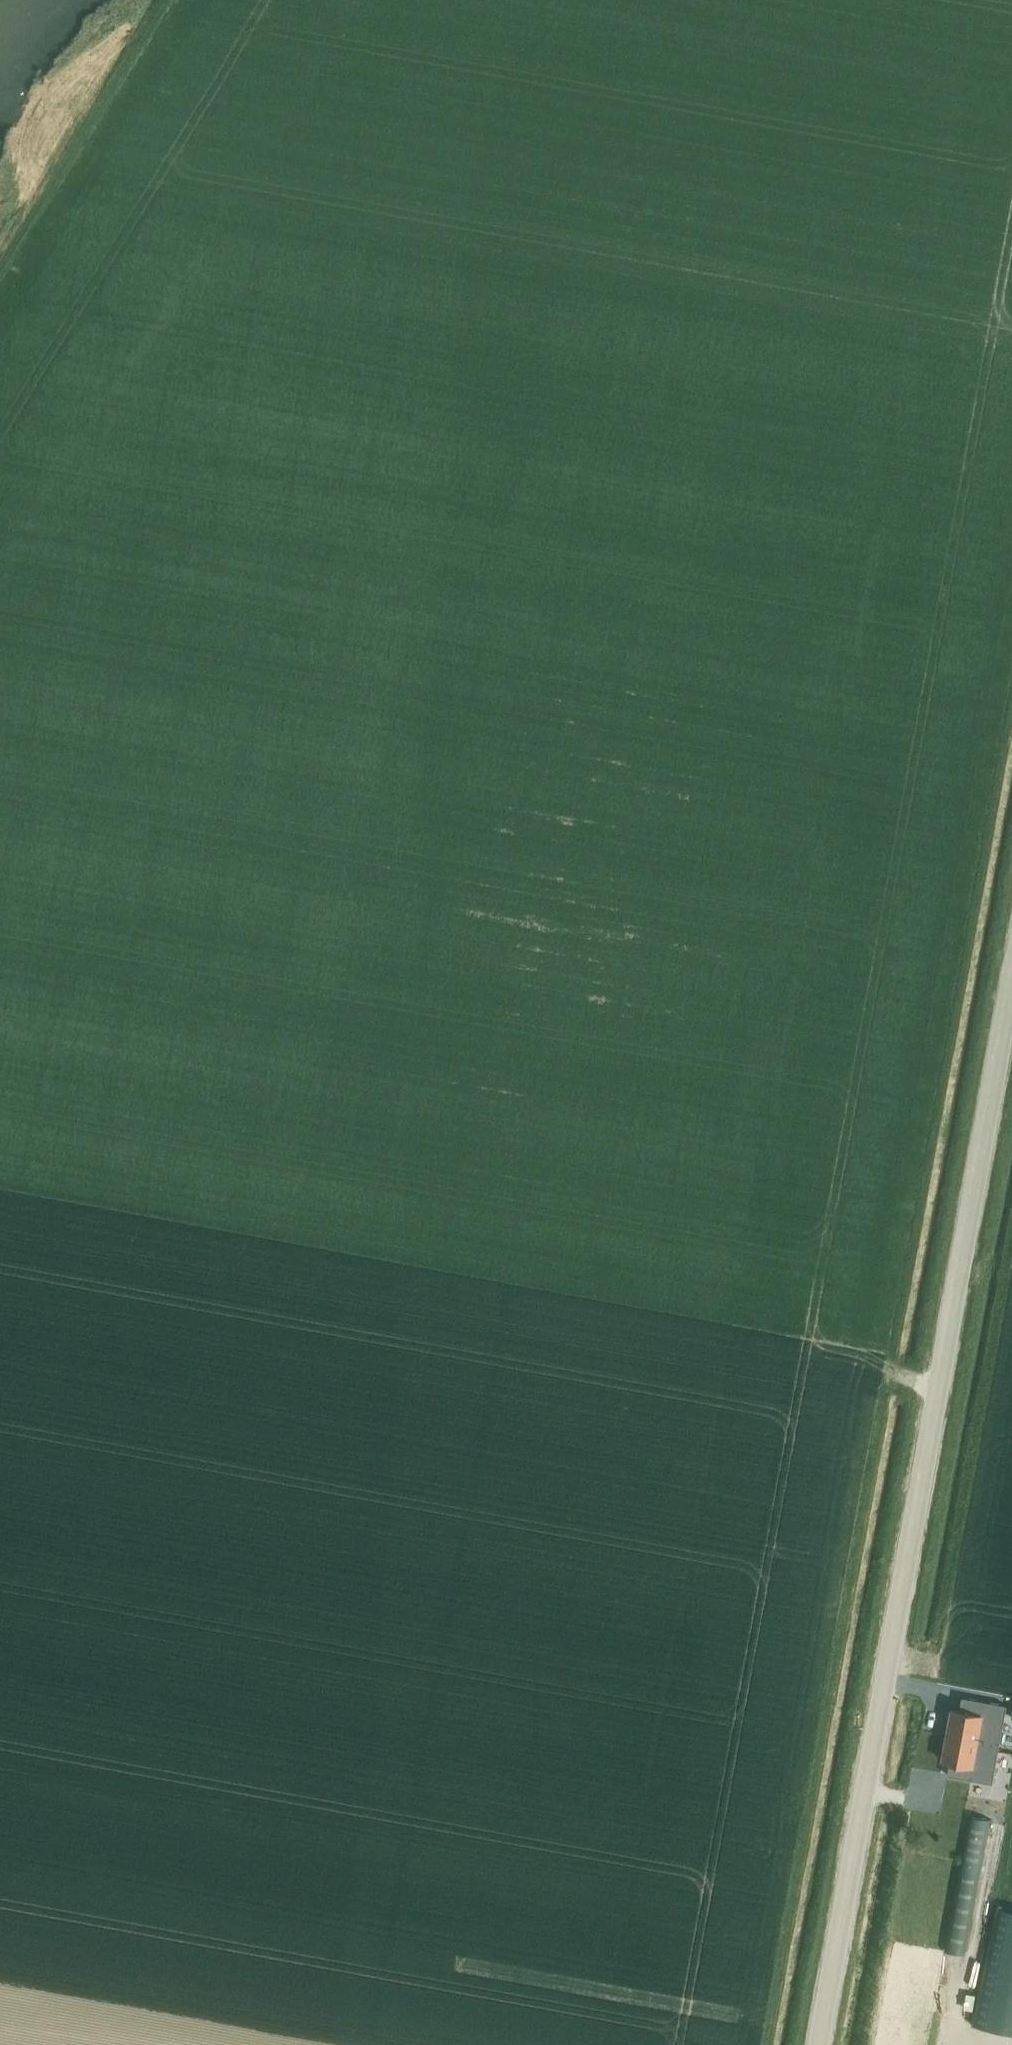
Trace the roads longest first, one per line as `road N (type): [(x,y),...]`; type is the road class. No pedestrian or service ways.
road 1 (tertiary): [(820,2044),(1011,992)]

